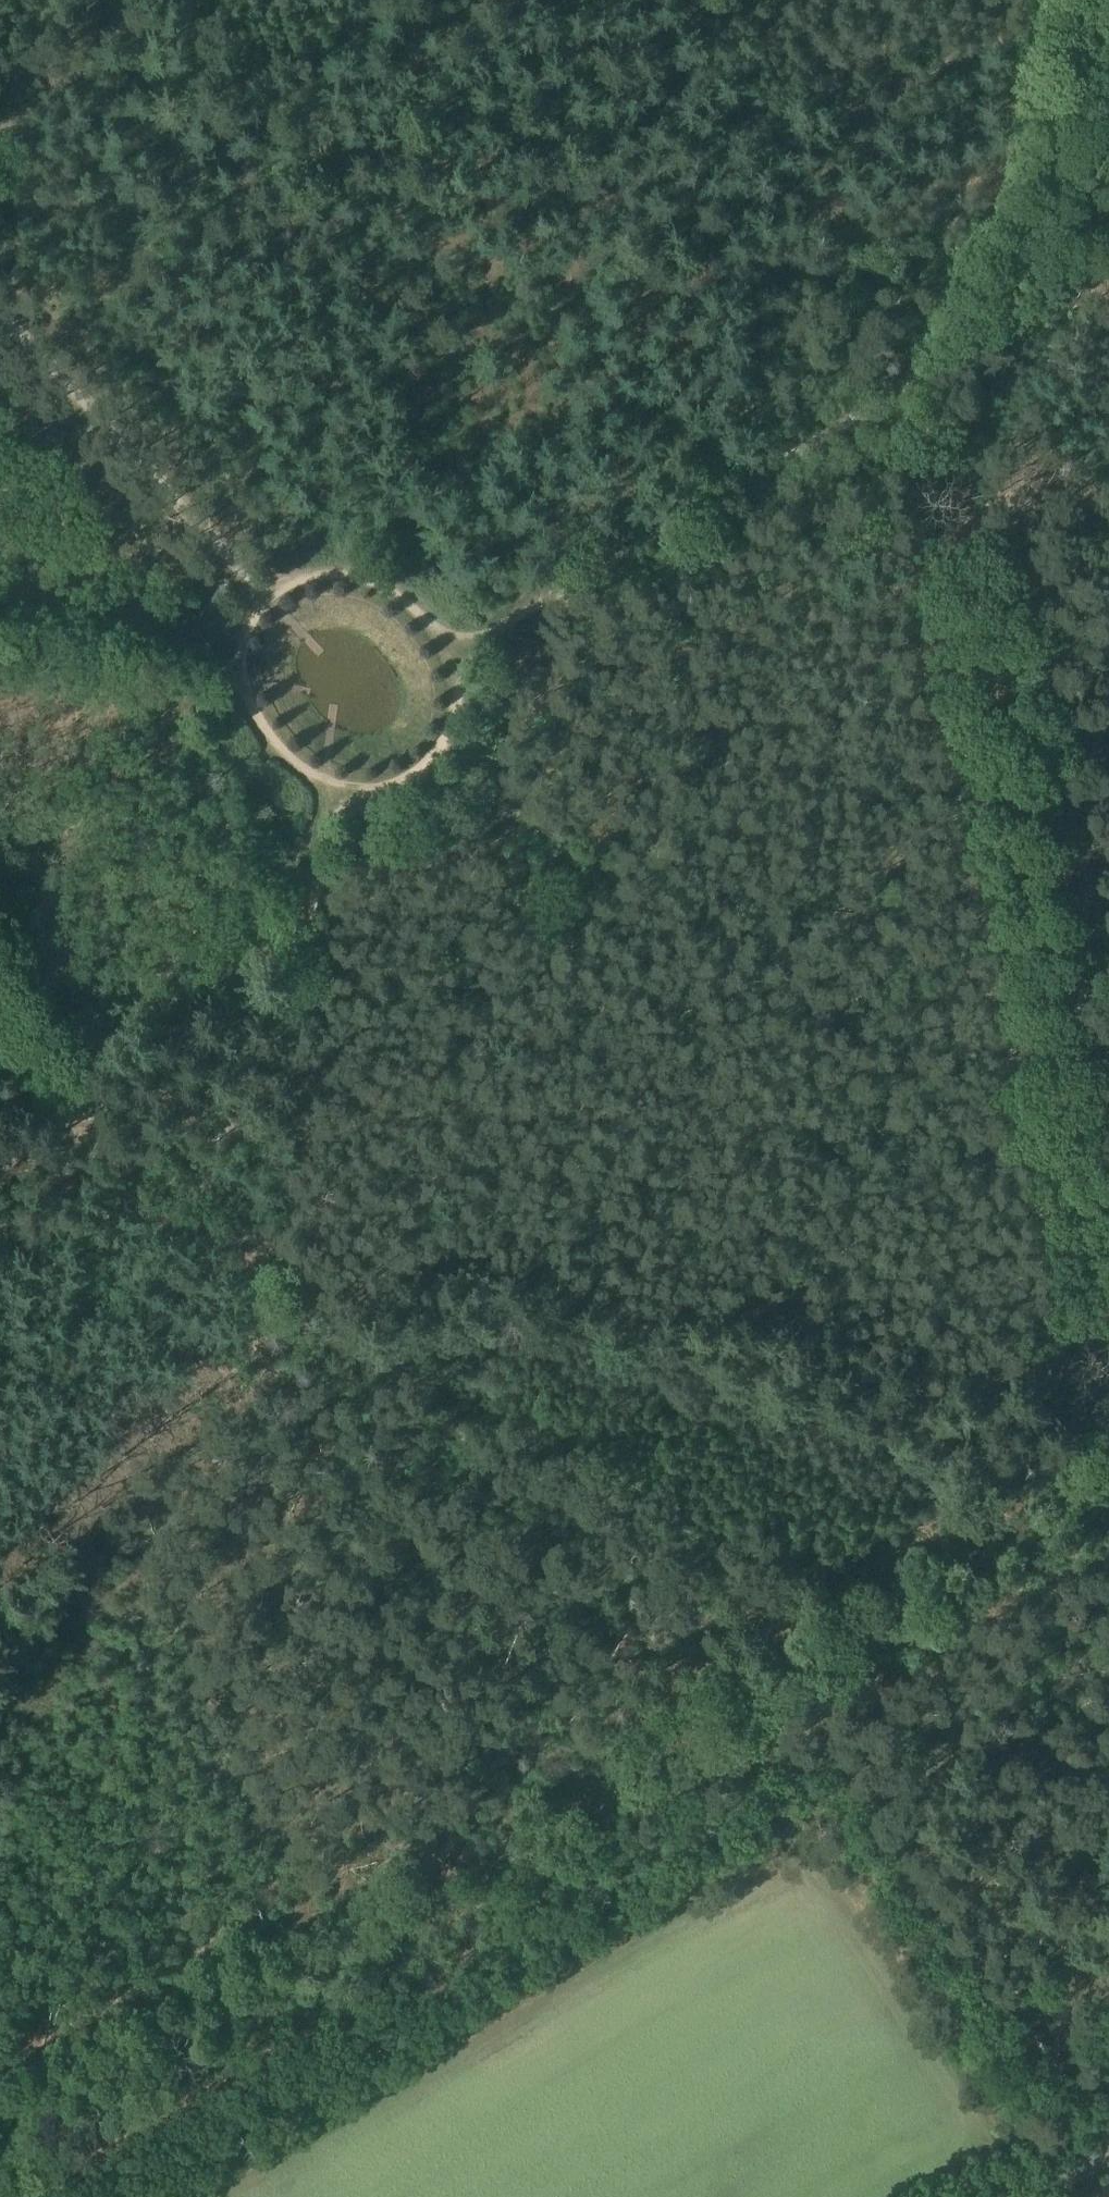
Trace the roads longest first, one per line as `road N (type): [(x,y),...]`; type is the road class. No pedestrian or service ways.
road 1 (track): [(1050,0),(1016,172),(912,380),(876,410),(446,651)]
road 2 (track): [(103,1125),(246,1071),(277,1051),(303,990),(318,858),(339,790)]
road 3 (track): [(274,591),(0,297)]
road 4 (track): [(238,678),(261,723),(316,781),(339,790),(382,787),(425,768),(446,736),(454,687),(446,651)]
road 5 (track): [(446,651),(402,600),(368,582),(315,576),(274,591),(245,620),(238,678)]
road 6 (track): [(103,1125),(0,994)]

